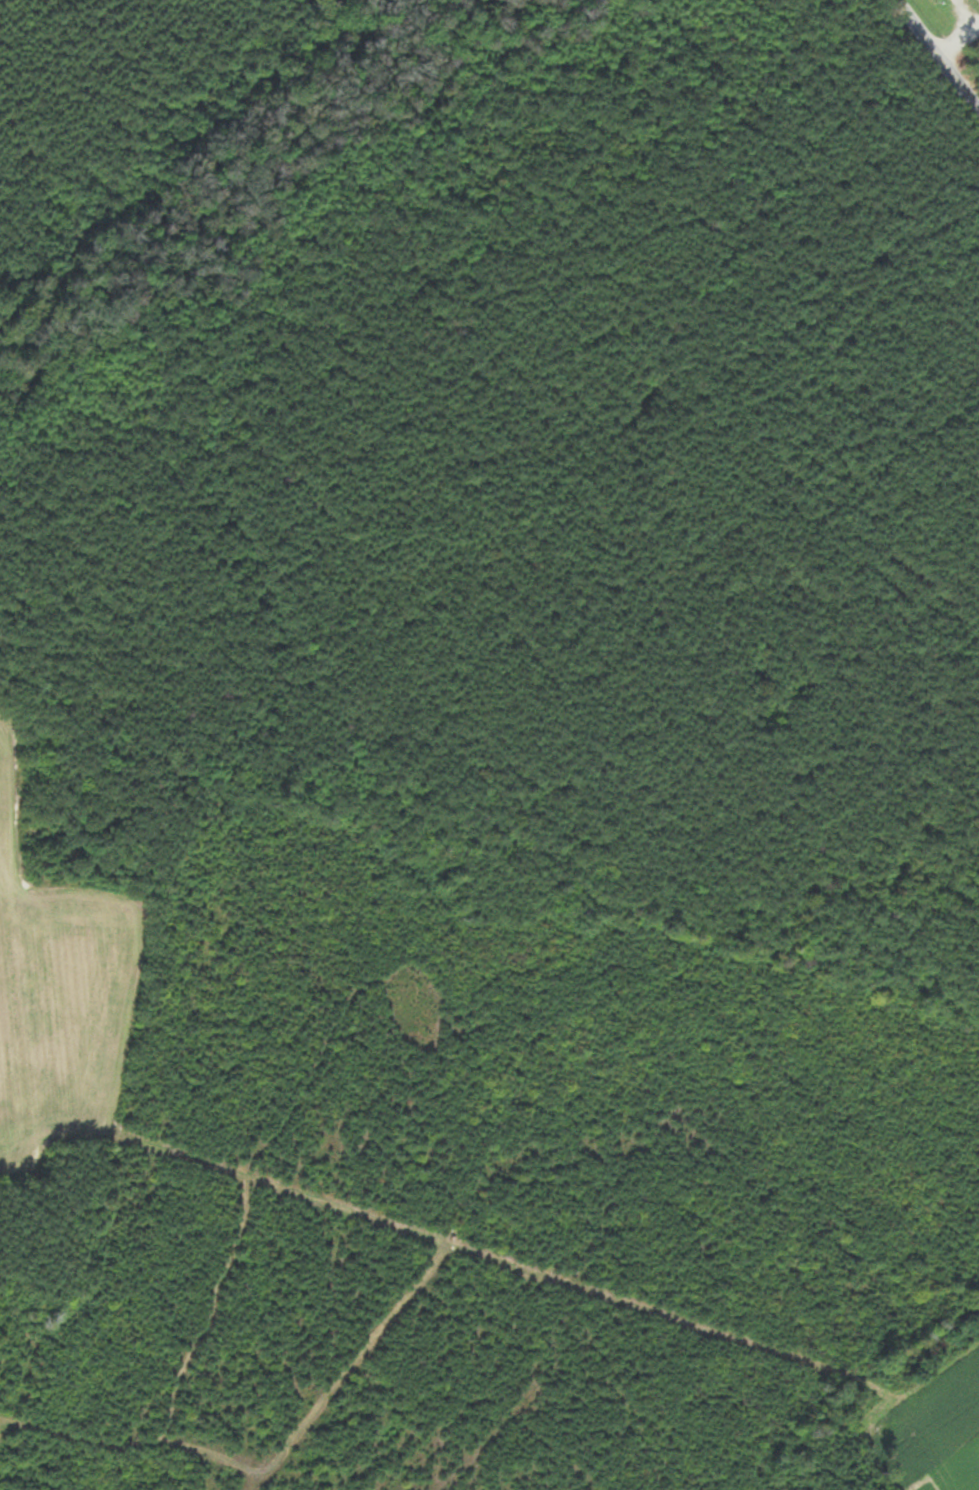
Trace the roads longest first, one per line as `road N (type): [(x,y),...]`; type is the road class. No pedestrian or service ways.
road 1 (residential): [(978,110),(899,0)]

